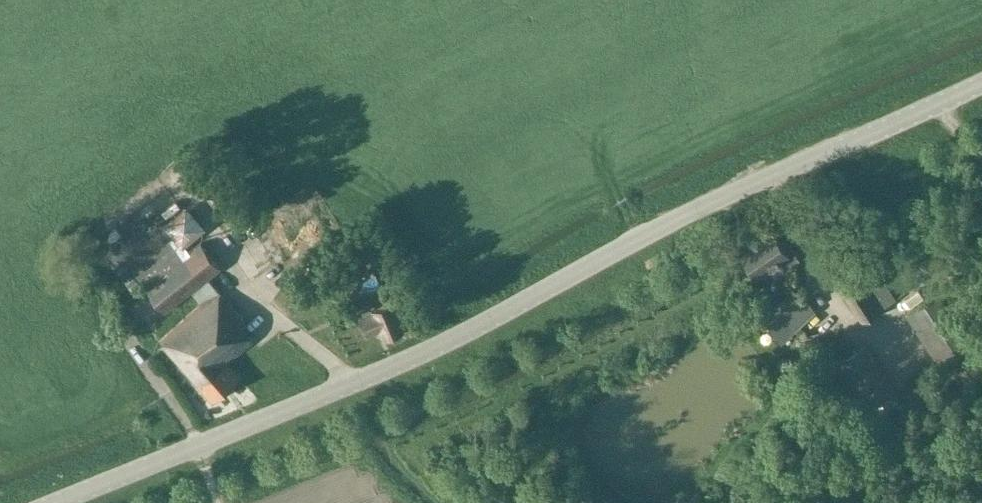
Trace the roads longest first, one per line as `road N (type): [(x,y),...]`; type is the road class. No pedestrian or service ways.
road 1 (unclassified): [(59,502),(422,354),(721,197),(981,84)]

